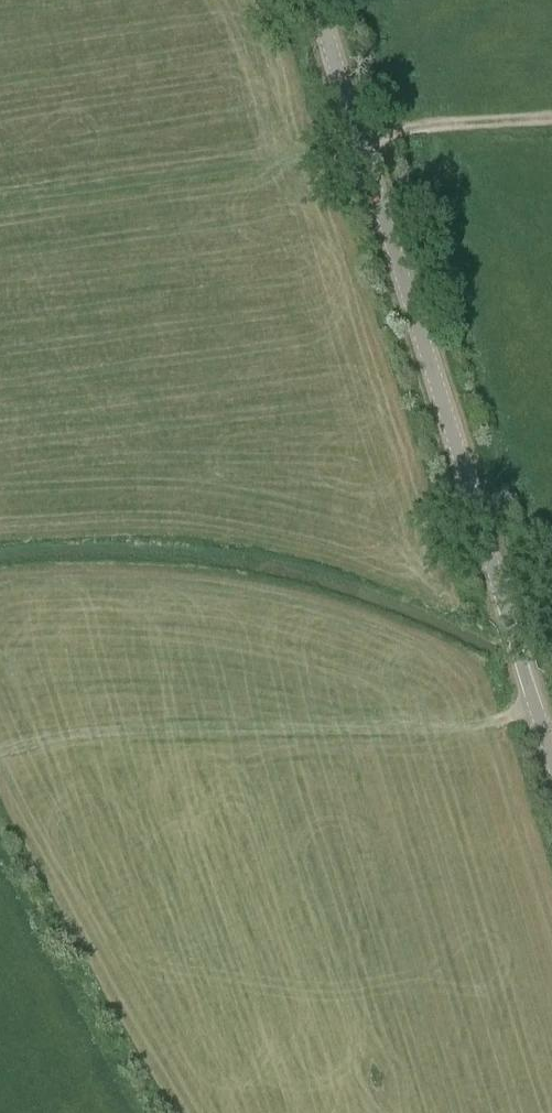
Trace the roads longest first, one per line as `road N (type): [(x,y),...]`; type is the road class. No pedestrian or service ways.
road 1 (secondary): [(551,760),(315,0)]
road 2 (track): [(0,753),(132,731),(463,726),(534,701)]
road 3 (track): [(361,147),(424,125),(551,116)]

